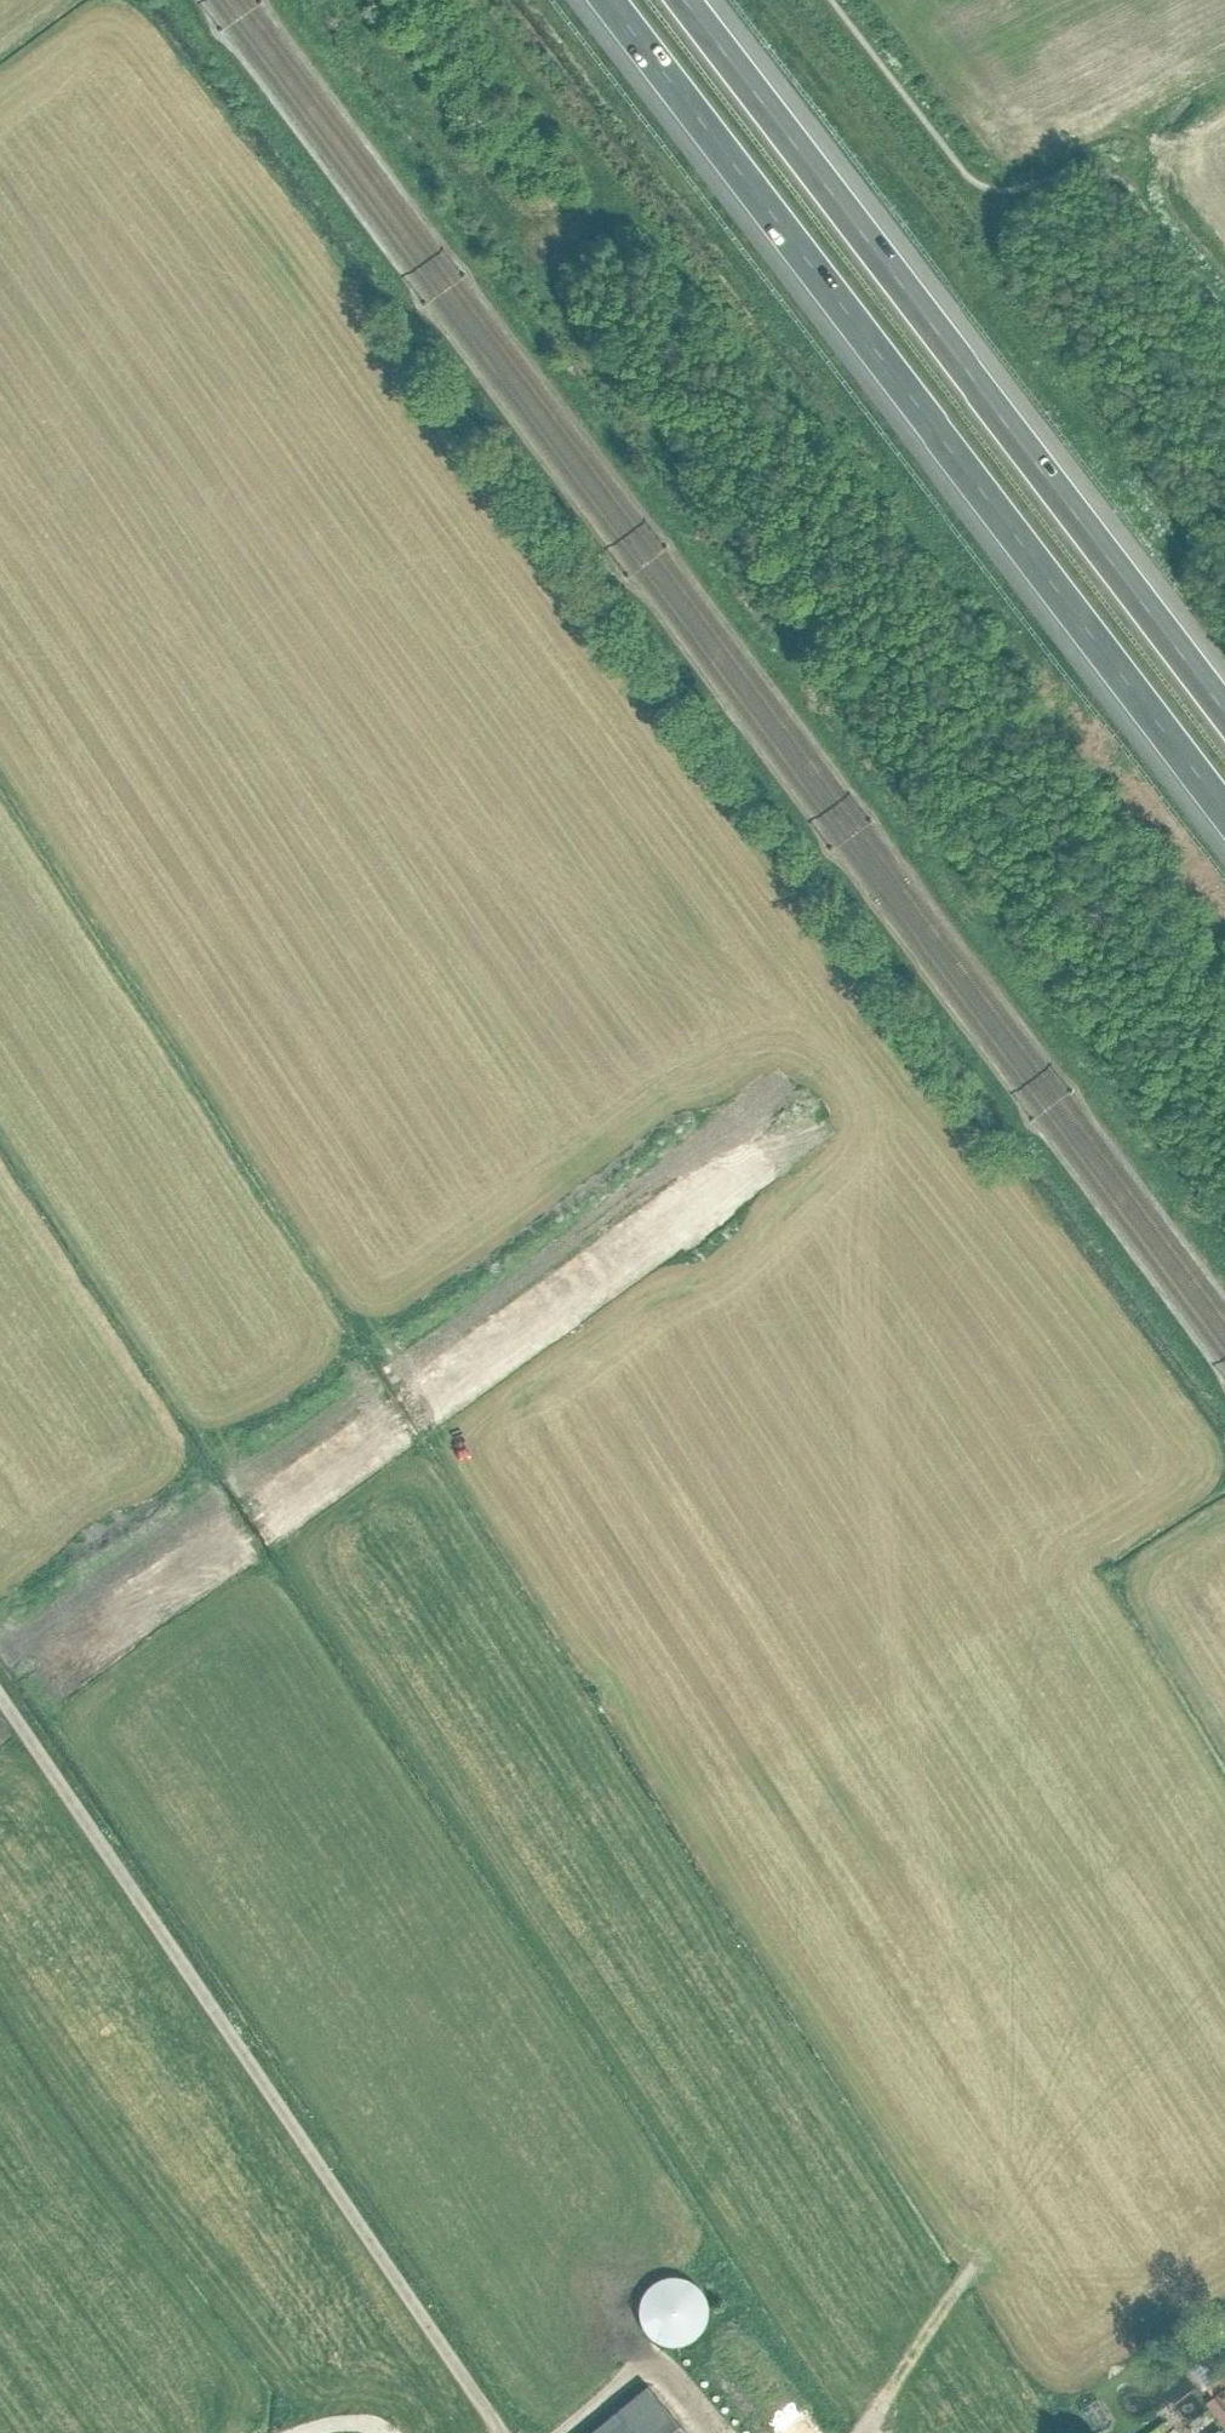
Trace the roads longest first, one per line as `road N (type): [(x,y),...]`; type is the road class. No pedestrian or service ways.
road 1 (motorway): [(604,0),(1224,814)]
road 2 (motorway): [(1224,717),(679,0)]

